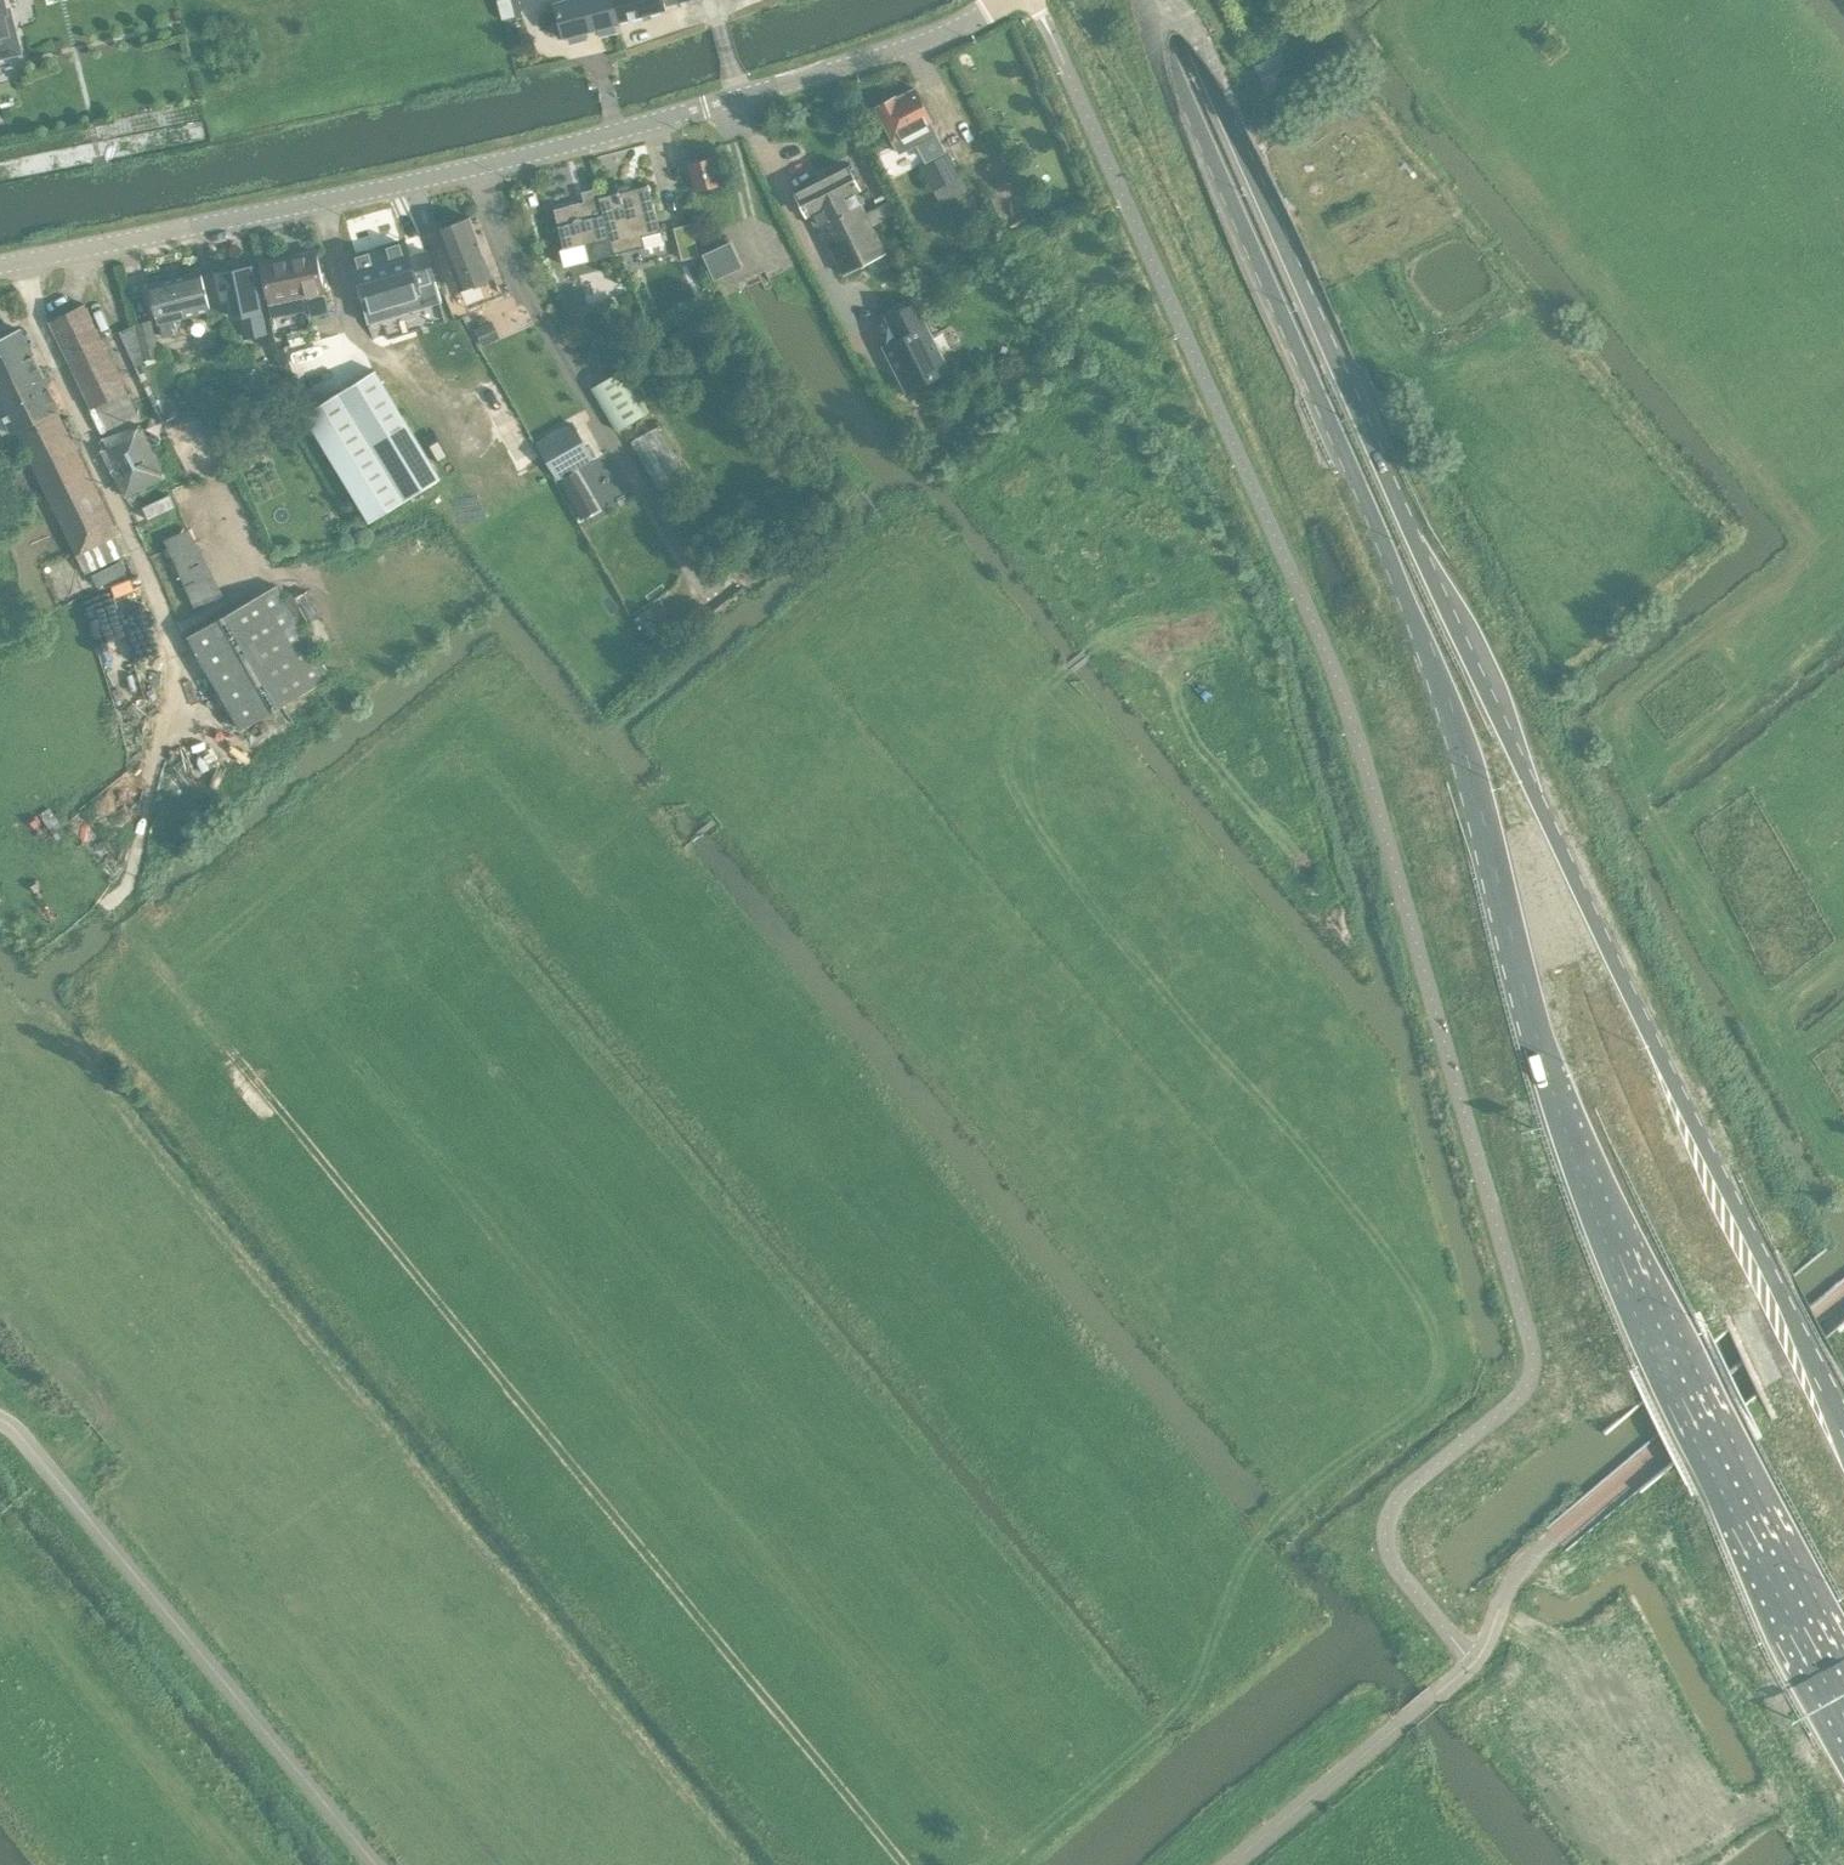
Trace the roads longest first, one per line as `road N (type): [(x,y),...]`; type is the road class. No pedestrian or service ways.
road 1 (primary): [(1142,0),(1414,619),(1562,1134),(1622,1288),(1843,1703)]
road 2 (primary): [(1843,1424),(1569,872),(1173,0)]
road 3 (track): [(904,1864),(137,936)]
road 4 (unclassified): [(0,262),(616,130),(914,39),(995,0)]

